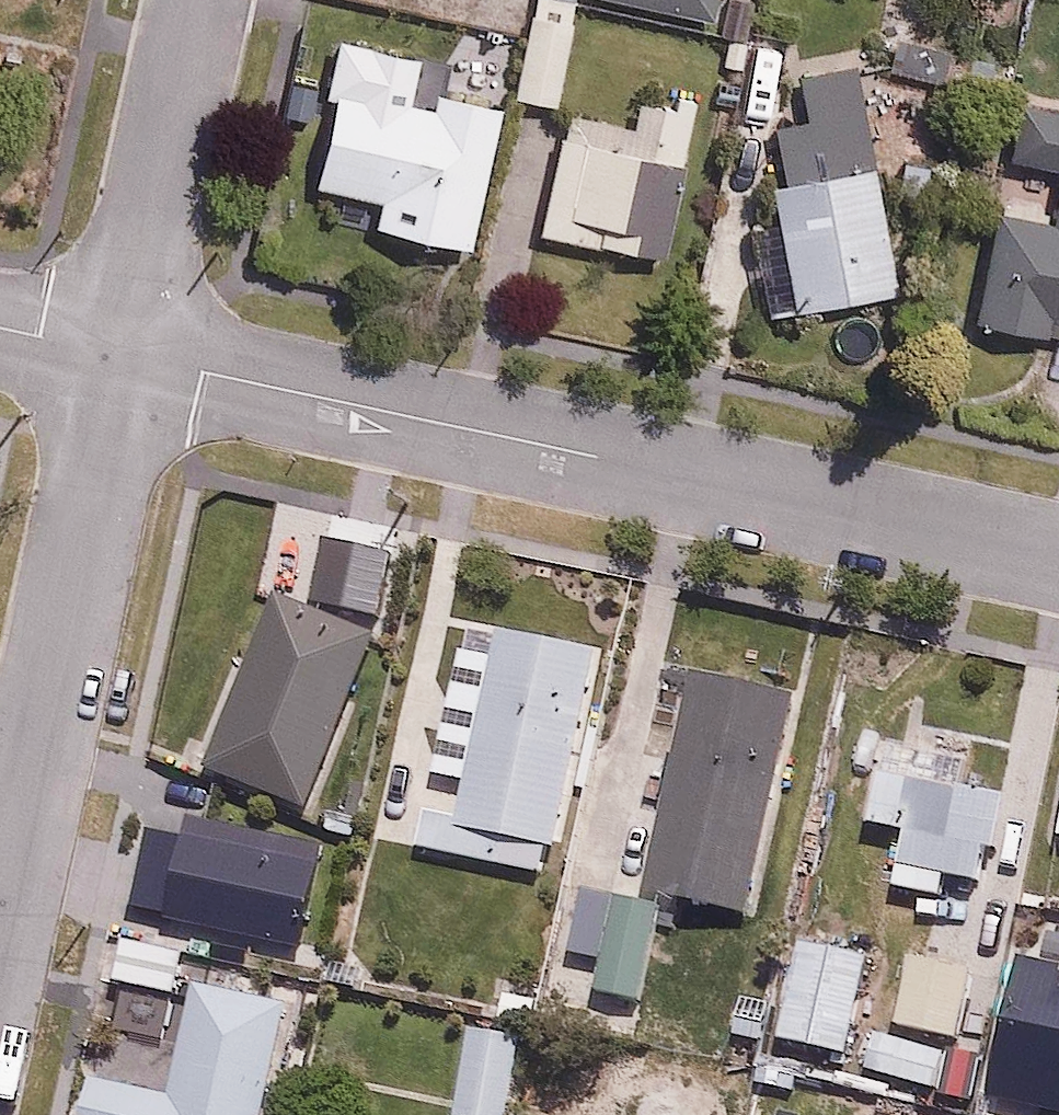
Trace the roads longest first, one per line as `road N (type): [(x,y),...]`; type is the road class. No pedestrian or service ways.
road 1 (residential): [(1058,558),(125,356)]
road 2 (residential): [(0,934),(125,356)]
road 3 (residential): [(125,356),(202,0)]
road 4 (residential): [(125,356),(0,329)]

